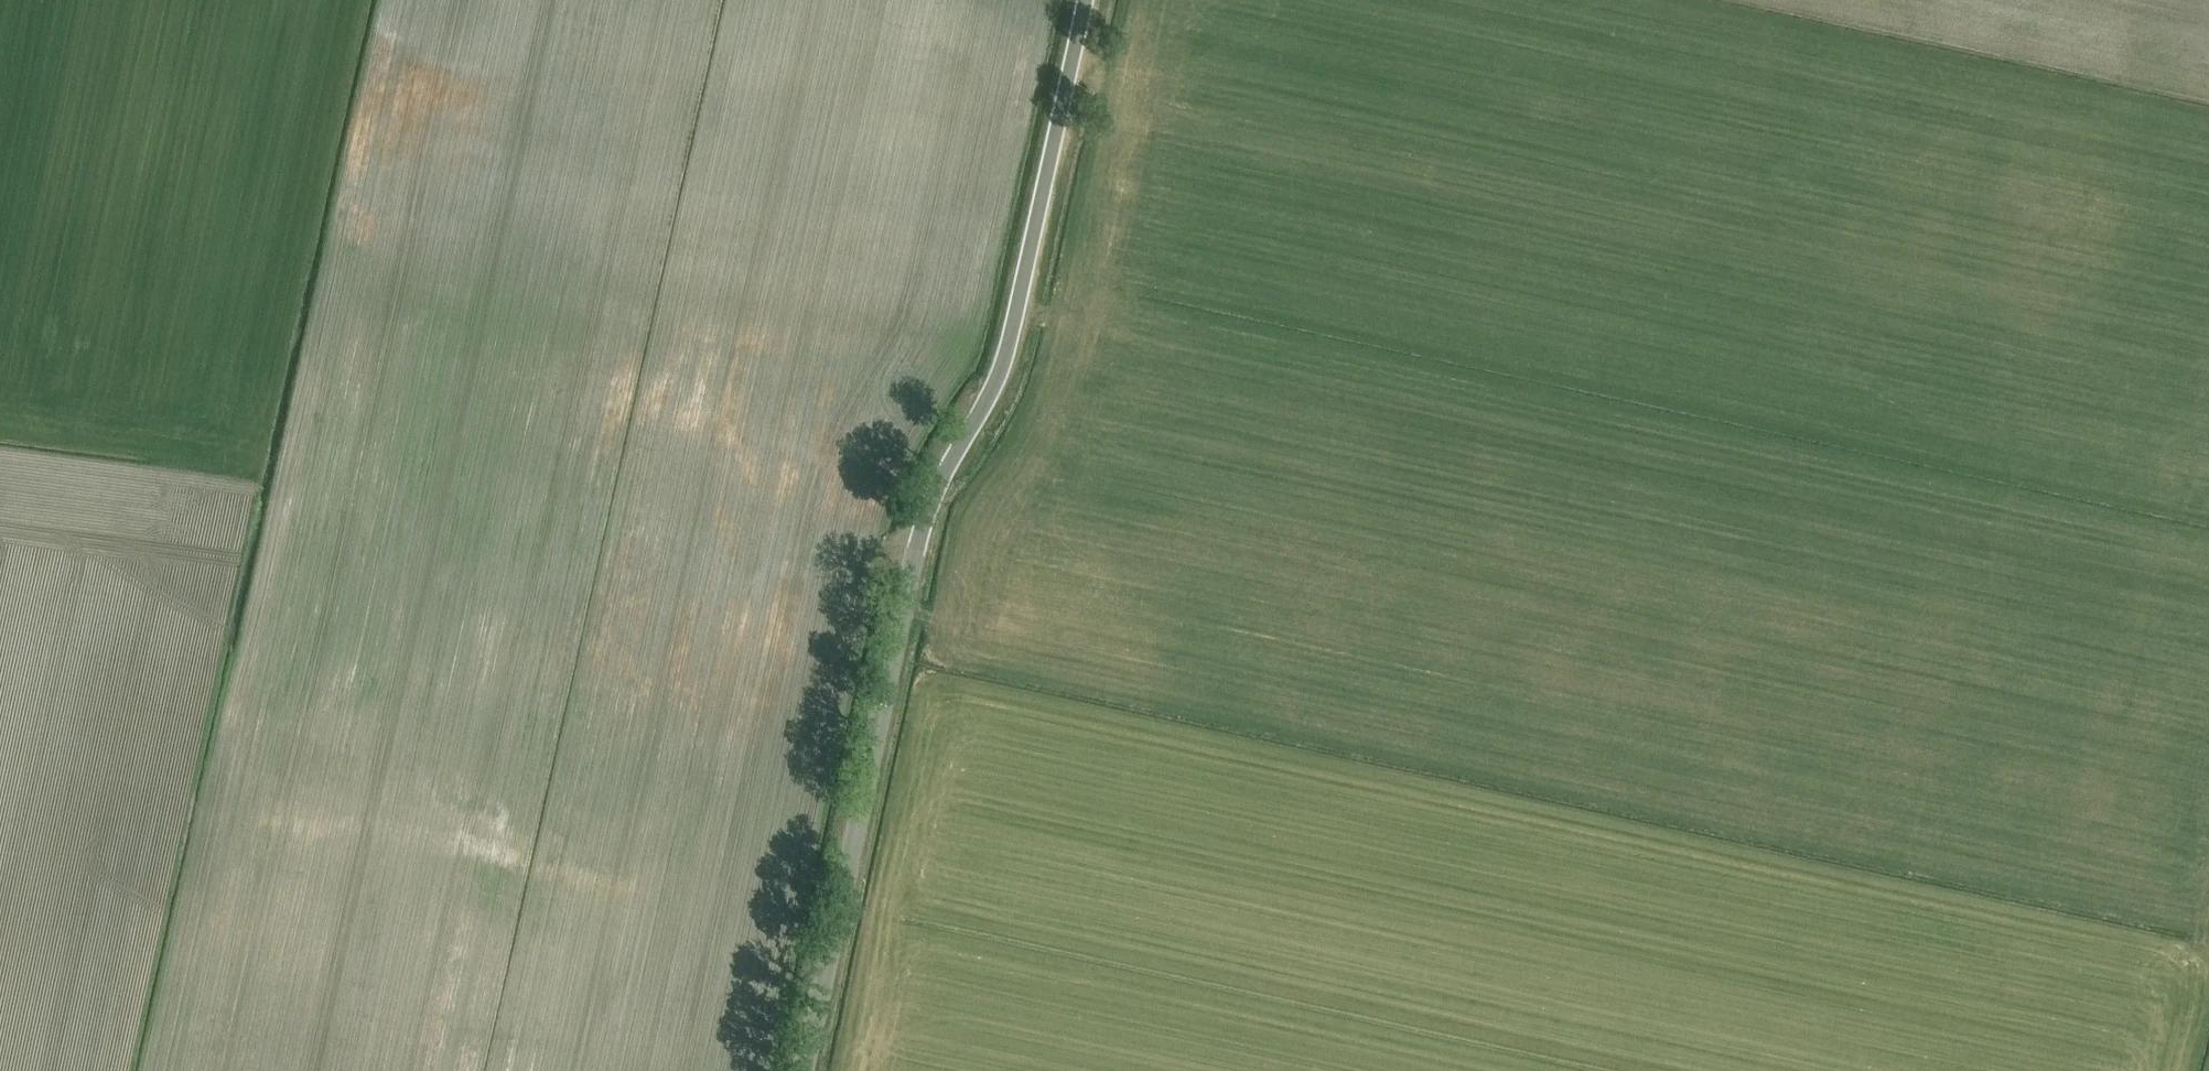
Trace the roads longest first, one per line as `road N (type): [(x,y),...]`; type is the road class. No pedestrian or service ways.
road 1 (unclassified): [(803,1070),(910,571),(1023,310),(1091,0)]

